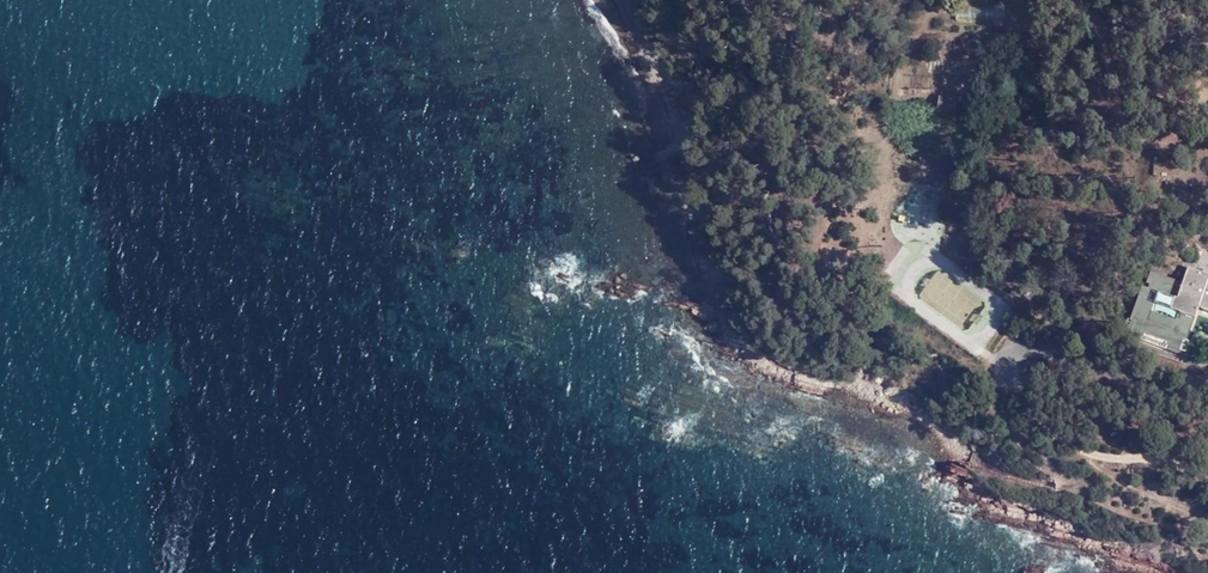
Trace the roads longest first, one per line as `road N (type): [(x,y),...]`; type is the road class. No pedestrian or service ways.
road 1 (residential): [(1207,379),(1176,384),(1036,353)]

